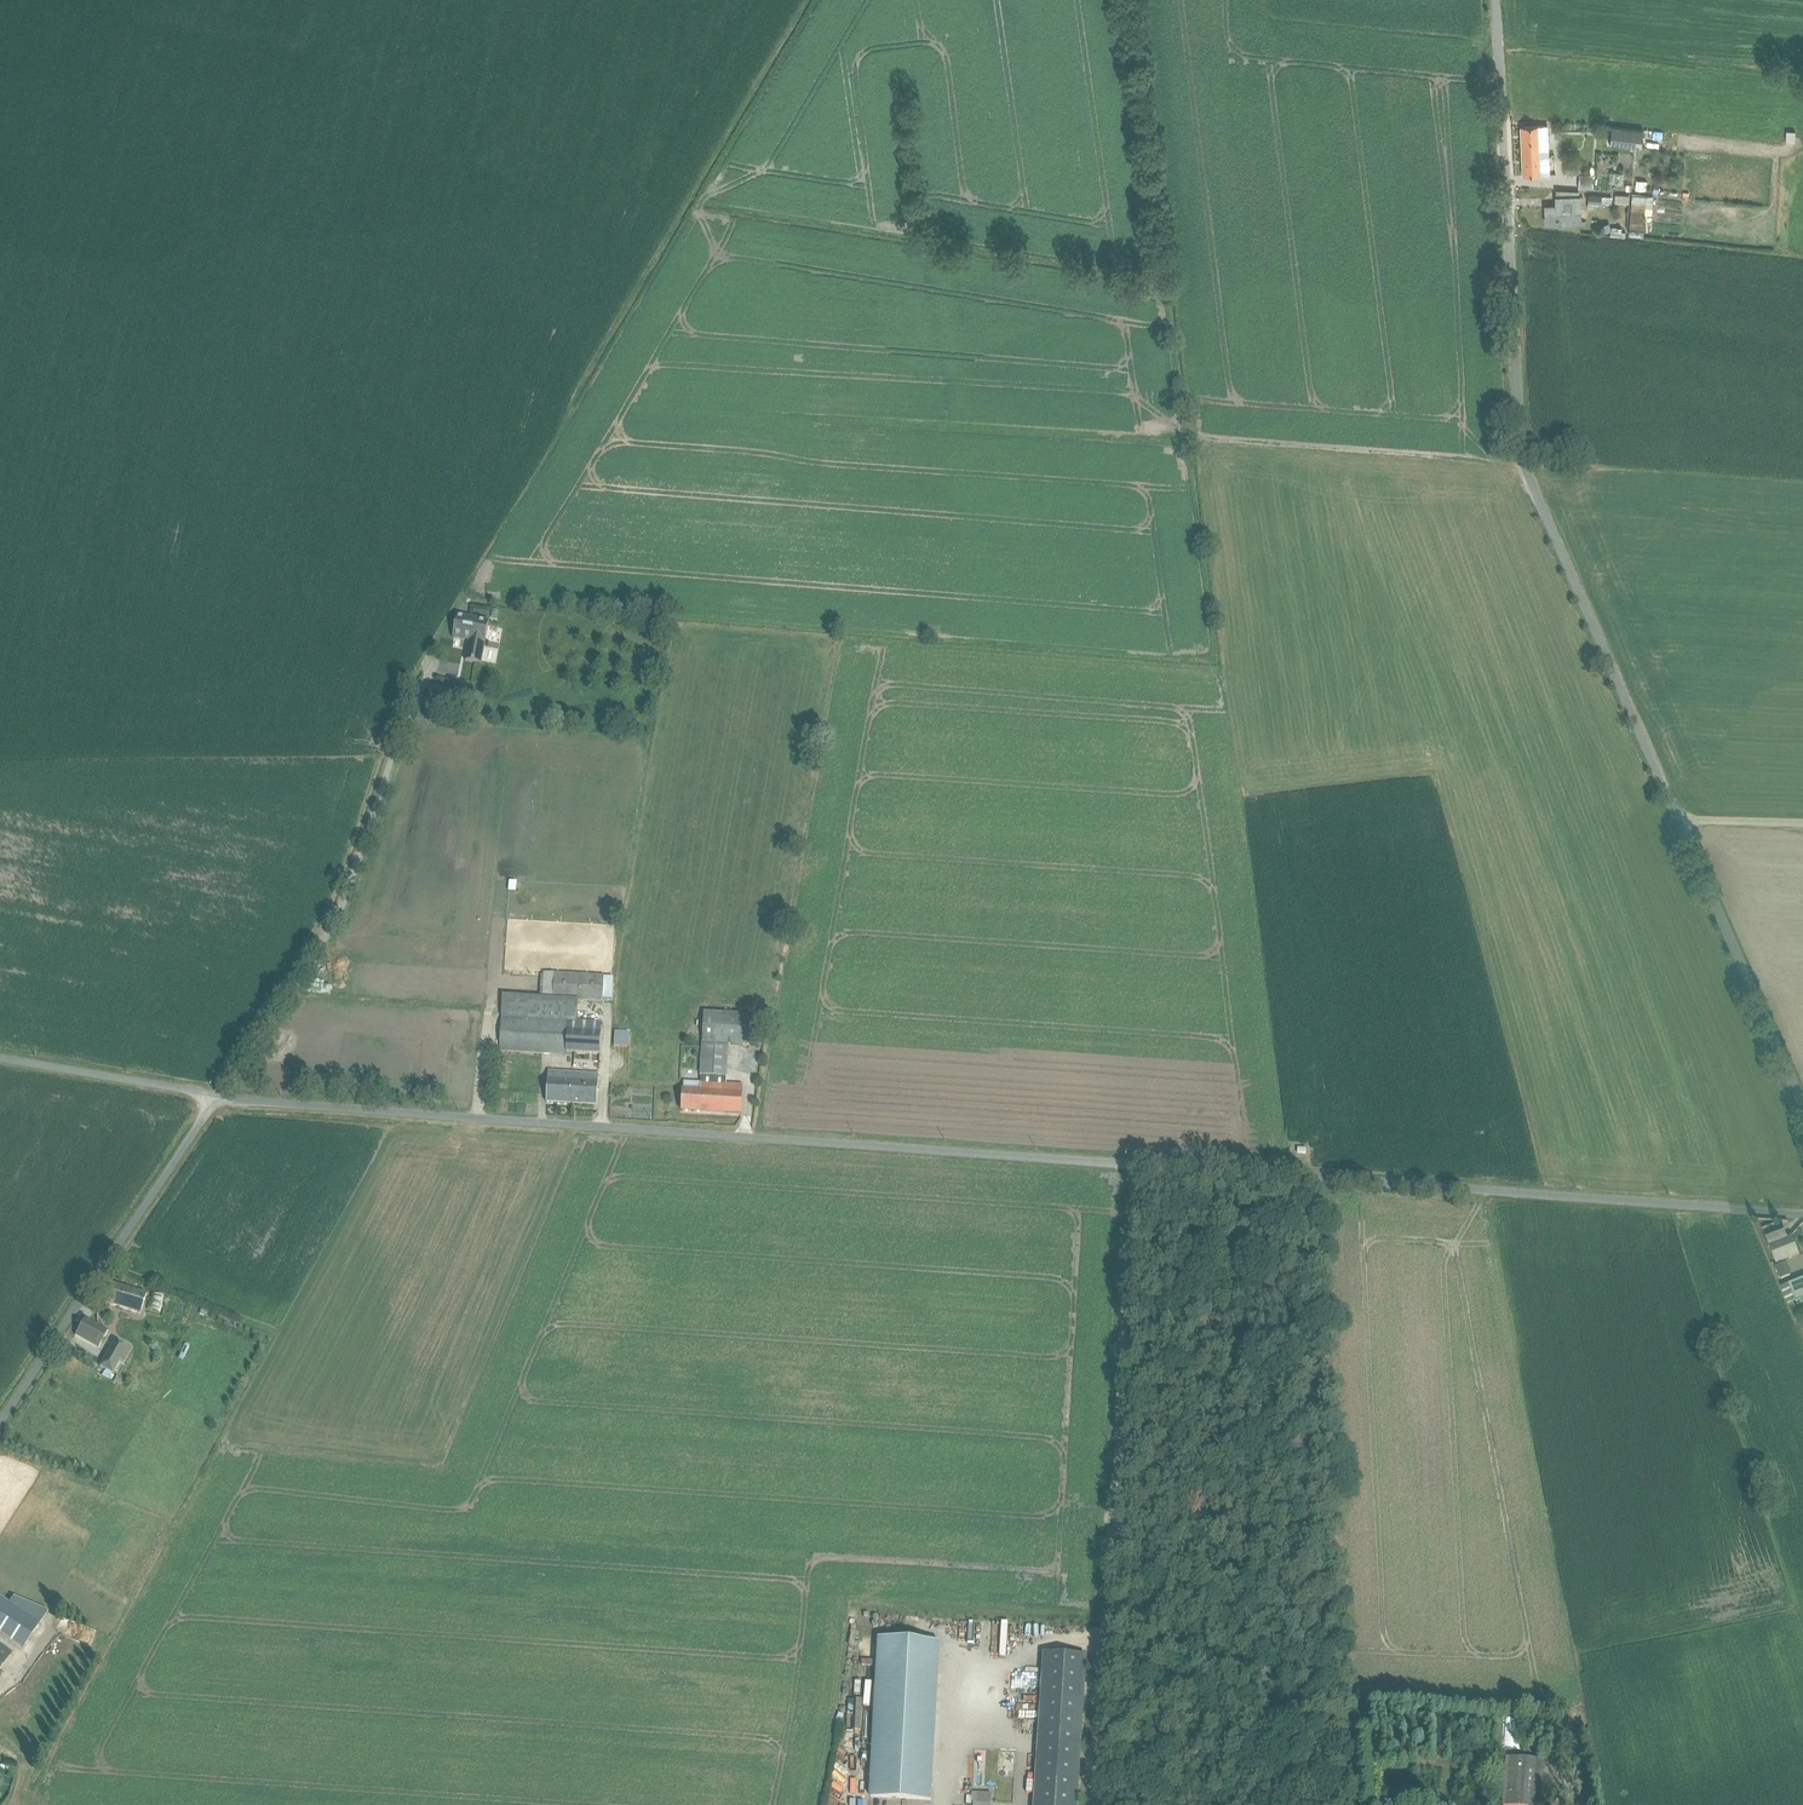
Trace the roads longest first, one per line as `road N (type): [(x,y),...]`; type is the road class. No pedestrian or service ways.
road 1 (unclassified): [(219,1097),(1802,1216)]
road 2 (unclassified): [(1802,1107),(1520,460),(1495,0)]
road 3 (track): [(1132,1167),(1091,1804)]
road 4 (track): [(1346,1804),(1315,1181)]
road 5 (unclassified): [(428,680),(342,902),(219,1097)]
road 6 (unclassified): [(219,1097),(0,1422)]
road 7 (unclassified): [(219,1097),(0,1059)]

